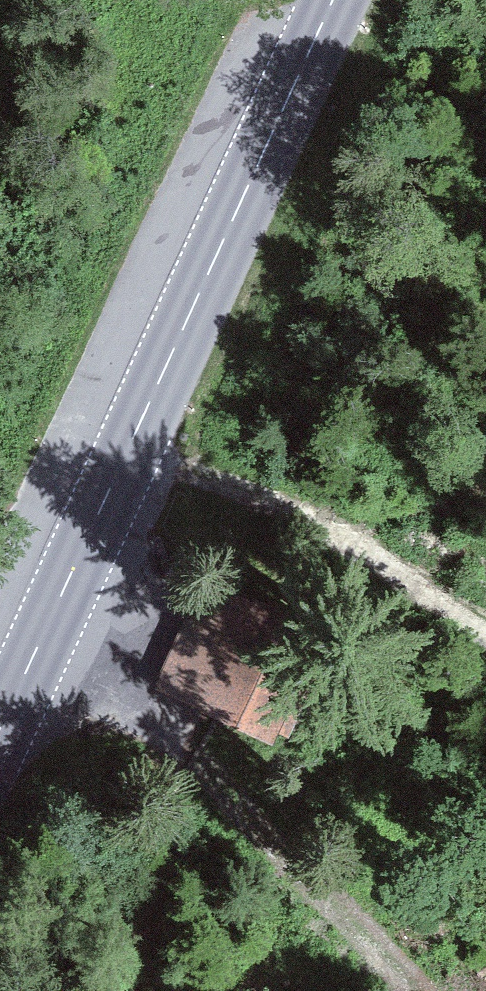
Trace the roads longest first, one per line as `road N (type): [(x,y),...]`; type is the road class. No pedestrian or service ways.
road 1 (tertiary): [(0,746),(341,0)]
road 2 (track): [(485,609),(347,515),(210,447),(143,432)]

